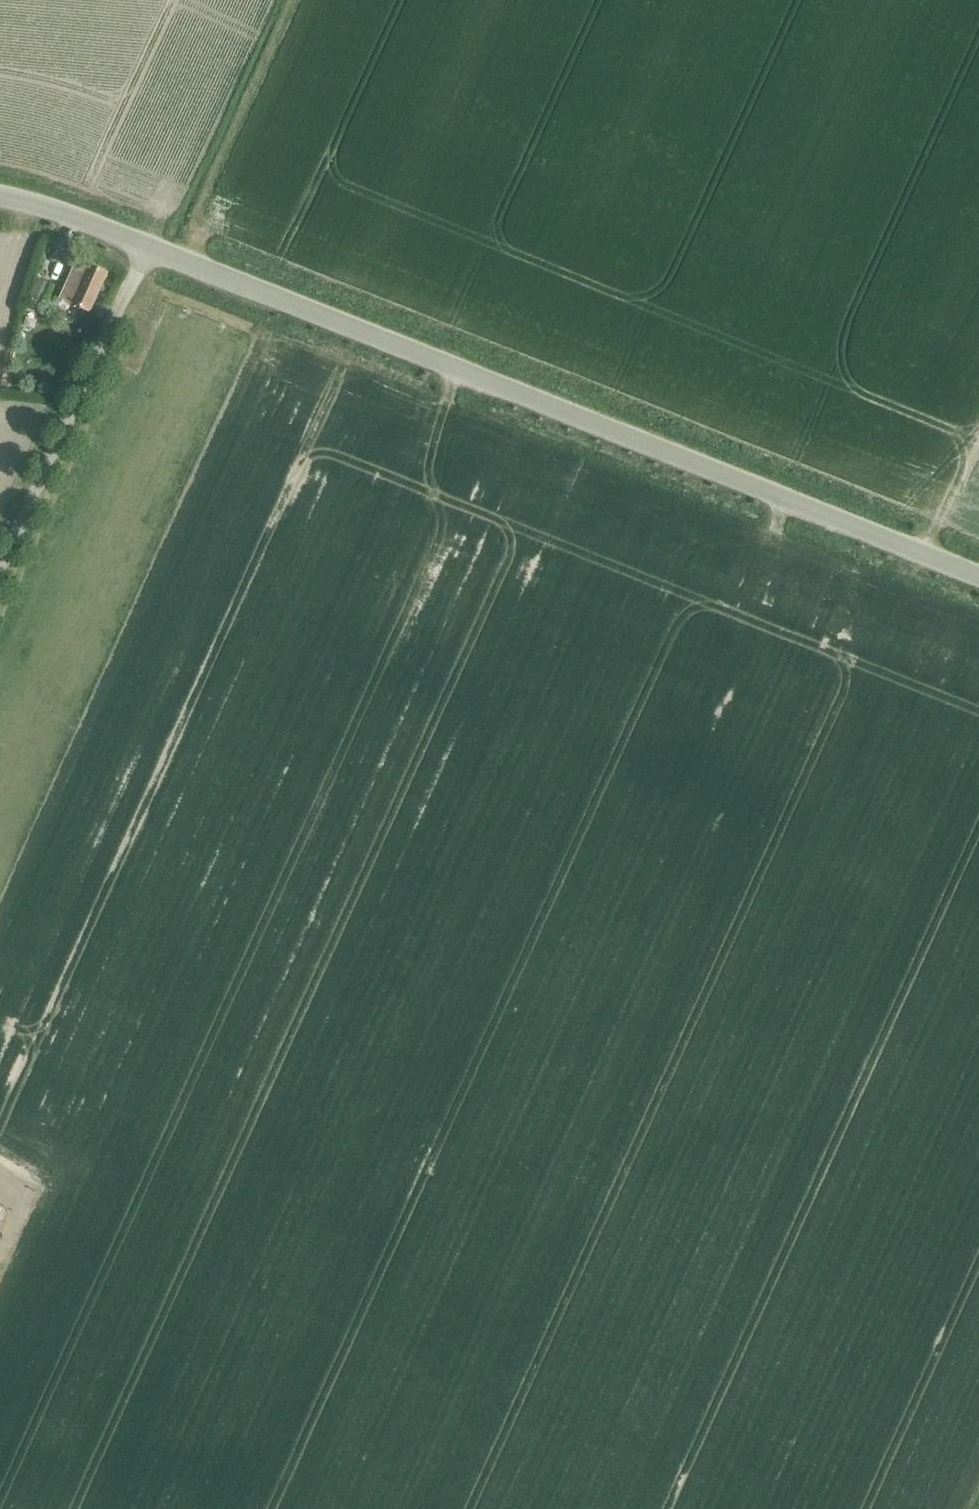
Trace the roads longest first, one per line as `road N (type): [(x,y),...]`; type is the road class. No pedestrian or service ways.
road 1 (unclassified): [(978,576),(48,207),(0,196)]

